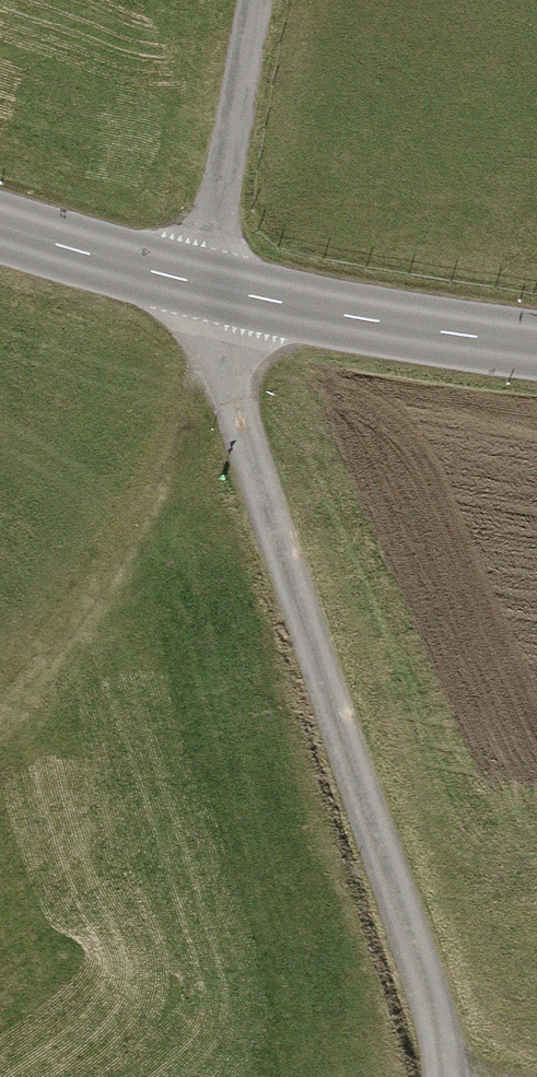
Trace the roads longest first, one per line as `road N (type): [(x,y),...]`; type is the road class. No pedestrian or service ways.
road 1 (track): [(452,1076),(210,337),(205,286)]
road 2 (track): [(0,706),(101,585),(210,337)]
road 3 (tertiary): [(205,286),(418,328),(536,341)]
road 4 (residential): [(255,0),(205,286)]
road 5 (tertiary): [(0,225),(205,286)]

